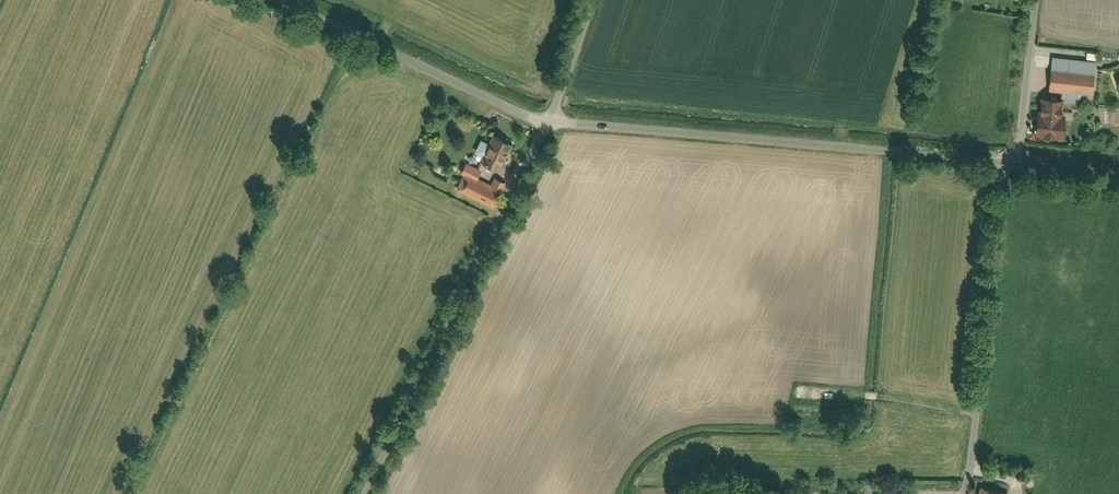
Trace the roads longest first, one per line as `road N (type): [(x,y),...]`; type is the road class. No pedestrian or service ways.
road 1 (residential): [(549,122),(1013,166)]
road 2 (residential): [(362,493),(549,122)]
road 3 (track): [(1001,164),(966,493)]
road 4 (residential): [(280,0),(549,122)]
road 5 (residential): [(1013,166),(1031,0)]
road 6 (residential): [(549,122),(592,0)]

